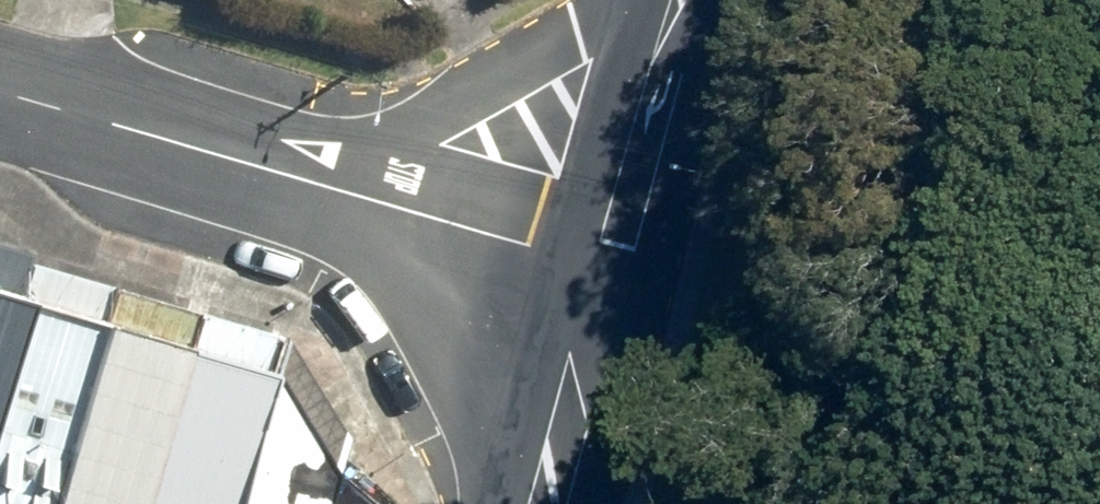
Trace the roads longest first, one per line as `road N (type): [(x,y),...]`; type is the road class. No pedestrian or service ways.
road 1 (residential): [(334,186),(631,0)]
road 2 (residential): [(334,186),(0,90)]
road 3 (residential): [(680,0),(654,54),(595,261)]
road 4 (residential): [(595,261),(334,186)]
road 5 (residential): [(595,261),(547,503)]

